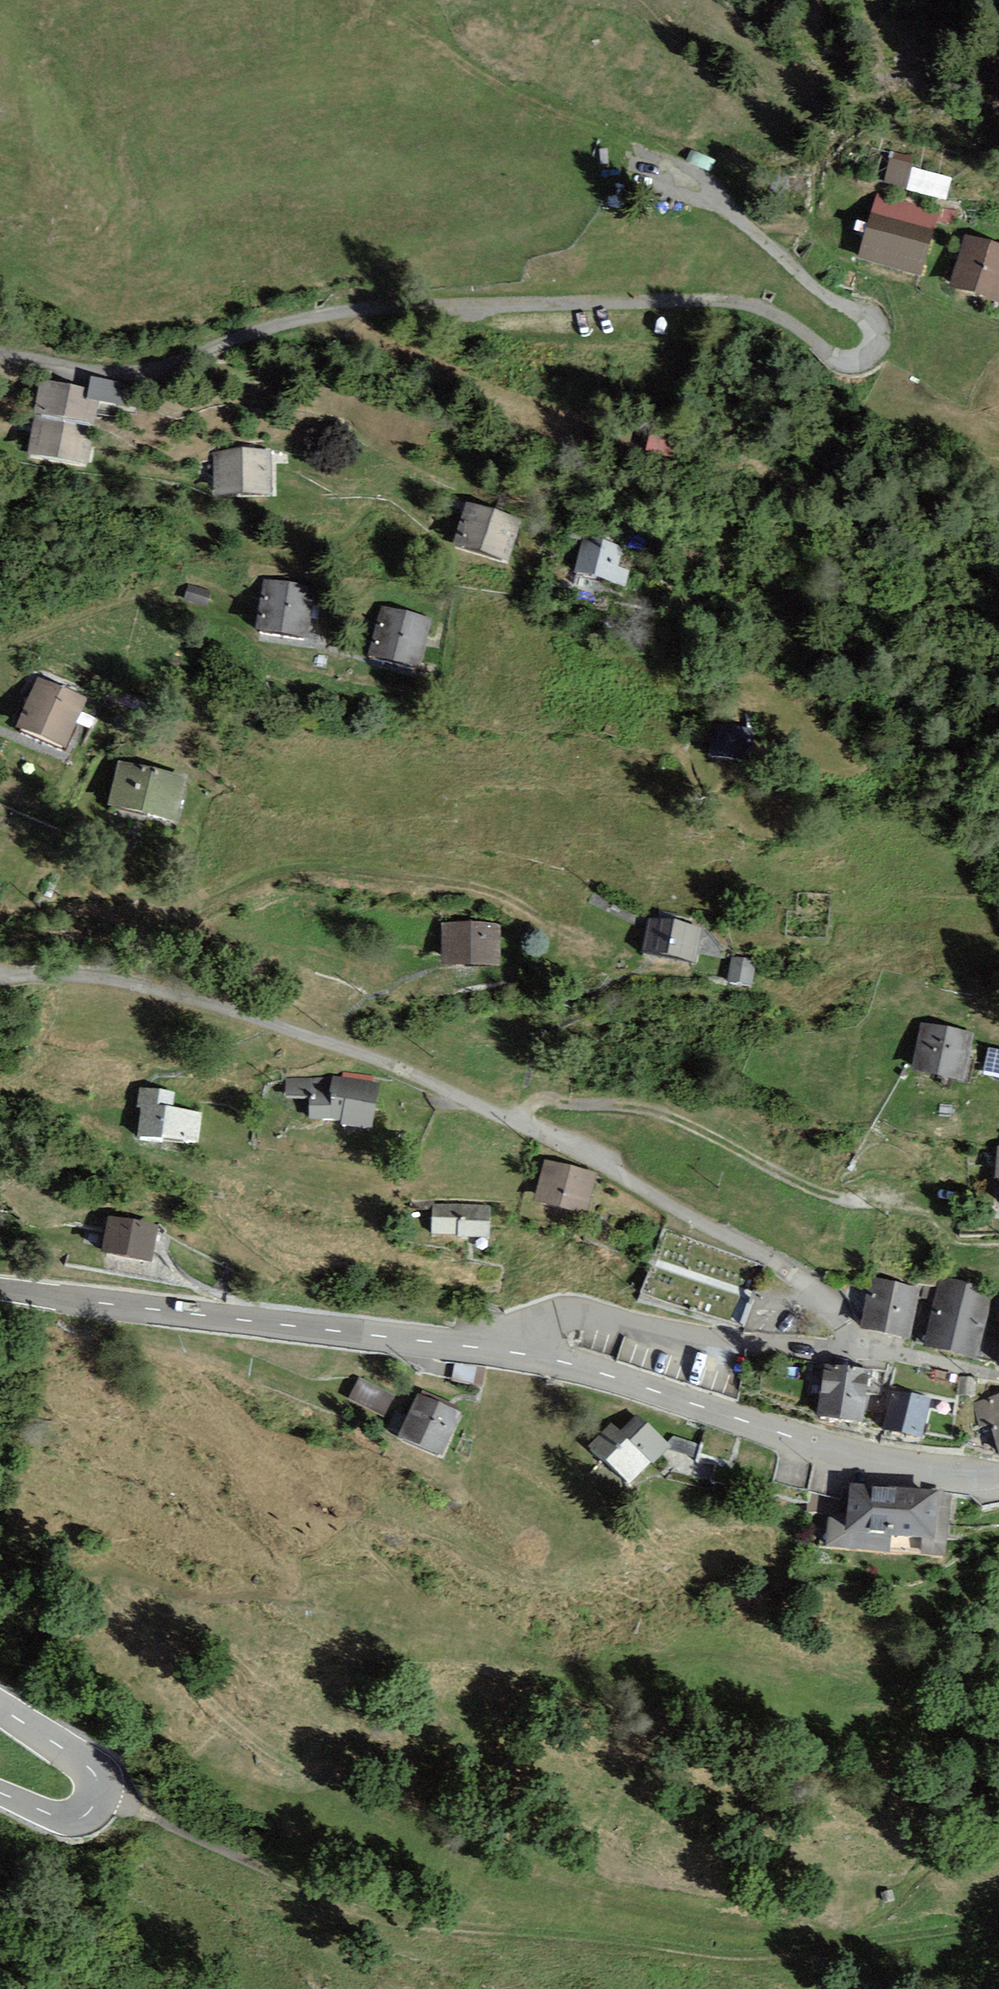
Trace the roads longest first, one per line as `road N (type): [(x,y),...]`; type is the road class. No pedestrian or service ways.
road 1 (unclassified): [(518,1352),(531,1325),(564,1312),(777,1346),(832,1344),(843,1325),(825,1292),(792,1271),(466,1096),(357,1051),(144,983),(0,965)]
road 2 (unclassified): [(0,351),(153,368),(353,309),(715,301),(794,322),(849,358),(869,353),(873,326),(866,314),(827,297),(693,186),(629,163)]
road 3 (track): [(95,1804),(175,1828),(377,1919),(736,1955),(884,1941)]
road 4 (track): [(0,945),(85,934),(135,938),(277,868),(321,868),(509,893),(631,963)]
road 5 (tertiary): [(0,1289),(518,1352)]
road 6 (tertiary): [(518,1352),(793,1437),(998,1471)]
road 7 (track): [(512,1117),(555,1100),(637,1106),(673,1116),(801,1184),(871,1201)]
road 8 (track): [(322,316),(410,351),(473,388),(618,436)]
road 9 (tertiary): [(0,1794),(69,1819),(89,1811),(99,1788),(89,1767),(0,1708)]

